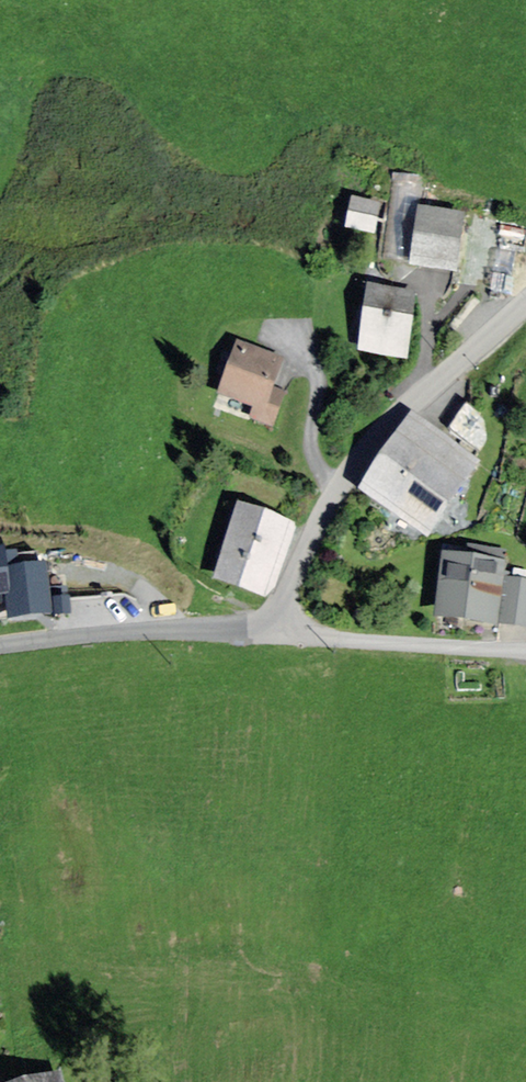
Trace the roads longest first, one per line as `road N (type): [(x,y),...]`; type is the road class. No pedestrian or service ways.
road 1 (unclassified): [(269,632),(363,458),(525,303)]
road 2 (unclassified): [(0,645),(127,630),(269,632)]
road 3 (unclassified): [(525,650),(269,632)]

